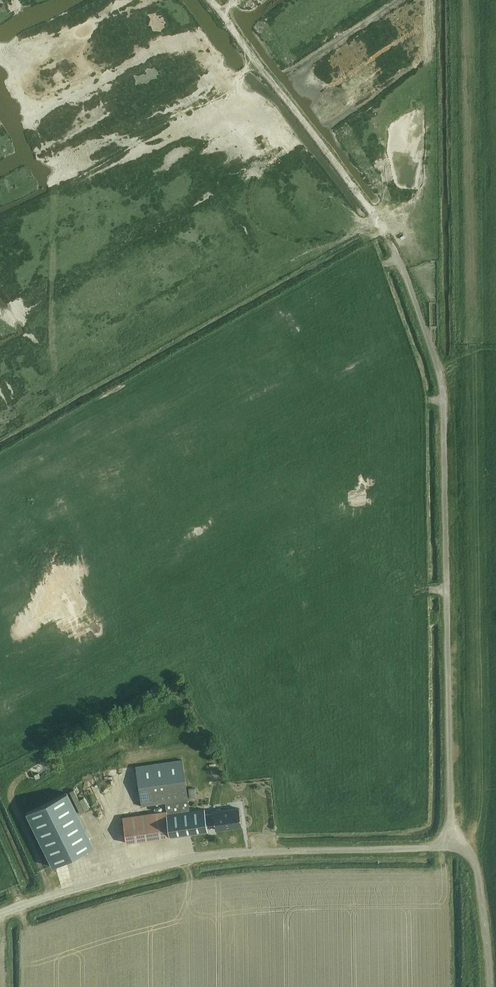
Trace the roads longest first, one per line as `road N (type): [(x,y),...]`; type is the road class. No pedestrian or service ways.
road 1 (unclassified): [(449,845),(444,398),(440,368),(387,238)]
road 2 (unclassified): [(0,917),(206,859),(449,845)]
road 3 (track): [(387,238),(209,0)]
road 4 (unclassified): [(493,986),(476,864),(449,845)]

